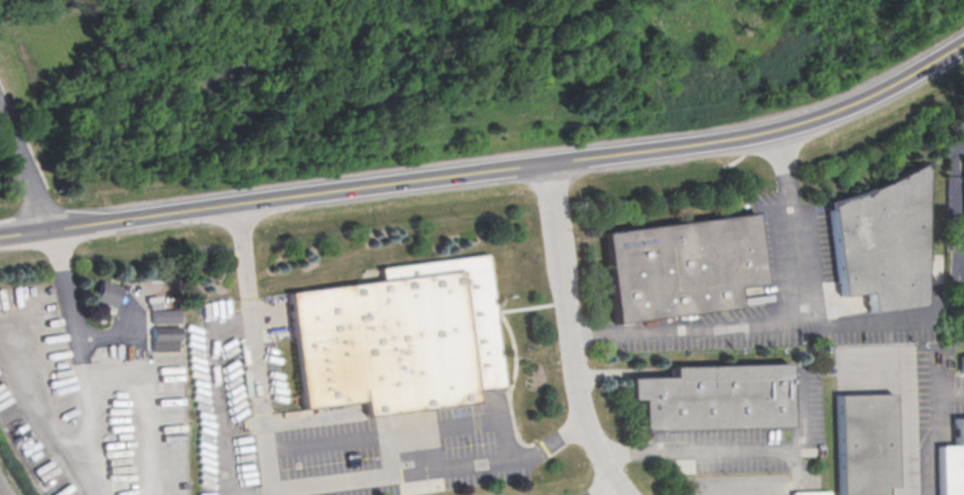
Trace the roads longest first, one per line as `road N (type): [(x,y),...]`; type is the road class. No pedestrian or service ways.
road 1 (tertiary): [(0,235),(545,165)]
road 2 (tertiary): [(545,165),(806,122),(852,106),(963,43)]
road 3 (residential): [(626,494),(602,463),(574,386),(545,165)]

